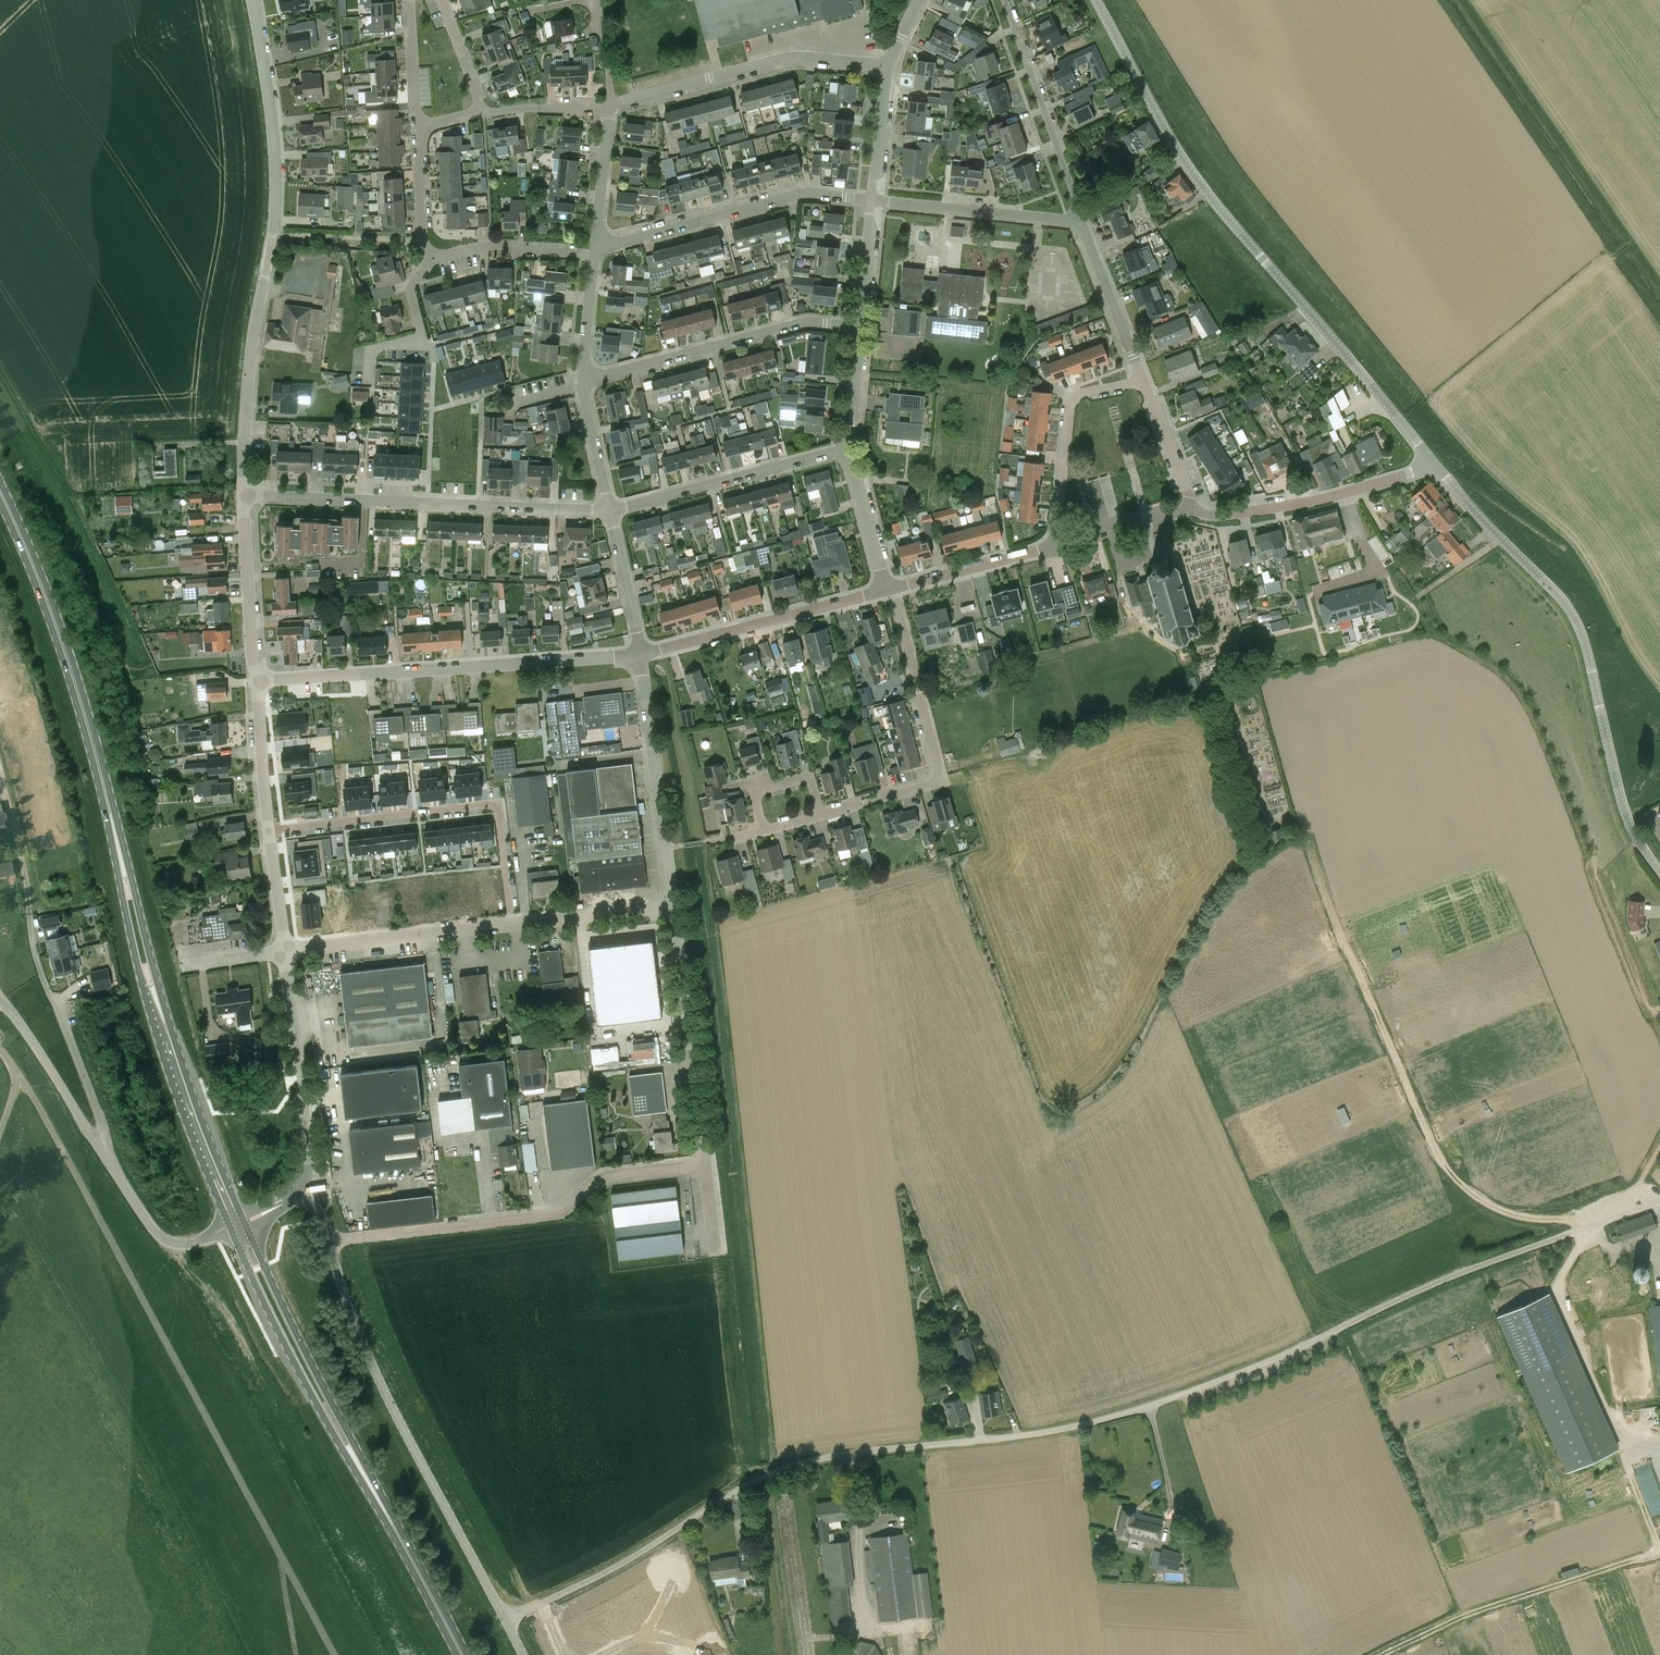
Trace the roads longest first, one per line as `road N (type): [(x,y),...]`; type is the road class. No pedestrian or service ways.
road 1 (unclassified): [(506,1621),(627,1562),(764,1473),(837,1455),(1129,1414),(1473,1267),(1659,1204)]
road 2 (secondary): [(237,1224),(168,1041),(77,687),(0,491)]
road 3 (residential): [(1434,466),(1201,185),(1096,0)]
road 4 (residential): [(244,495),(248,376),(276,187),(252,0)]
road 5 (secondary): [(464,1654),(302,1361),(237,1224)]
road 6 (unclassified): [(506,1621),(385,1396),(330,1241)]
road 7 (unclassified): [(330,1241),(556,1214),(614,1175),(706,1165)]
road 8 (residential): [(257,682),(642,656)]
road 9 (unclassified): [(1659,875),(1639,848),(1616,787),(1581,631),(1501,540)]
road 10 (residential): [(244,495),(610,511)]
road 11 (residential): [(513,922),(498,804),(271,832)]
road 12 (residential): [(823,811),(942,779),(887,590)]
road 13 (residential): [(583,380),(806,320),(859,329)]
road 14 (residential): [(598,246),(797,192),(871,199)]
road 15 (residential): [(611,104),(793,61),(886,66)]
road 16 (unclassified): [(706,1165),(671,903)]
road 17 (track): [(1416,1640),(1486,1608),(1659,1555)]
road 18 (residential): [(642,656),(887,590)]
road 19 (unclassified): [(671,903),(642,656)]
road 20 (residential): [(610,511),(847,447)]
road 21 (unclassified): [(104,1145),(40,972),(29,915)]
road 22 (residential): [(1081,219),(1009,0)]
road 23 (unclassified): [(286,951),(513,922)]
road 24 (residential): [(1052,546),(1077,393),(1143,379)]
road 25 (residential): [(871,199),(1081,219)]
road 26 (unclassified): [(300,1190),(310,1136),(292,994)]
road 27 (unclassified): [(237,1224),(188,1245),(164,1240),(104,1145)]
road 28 (residential): [(257,682),(244,495)]
road 29 (unclassified): [(104,1145),(0,998)]
road 30 (residential): [(368,383),(372,350),(422,338),(410,289),(430,254)]
road 31 (residential): [(1143,379),(1081,219)]
road 32 (residential): [(887,590),(1052,546)]
road 33 (residential): [(430,254),(506,246),(596,255)]
road 34 (unclassified): [(513,922),(671,903)]
road 35 (residential): [(1189,511),(1235,516),(1342,494)]
road 36 (residential): [(1342,494),(1379,571),(1314,591)]
road 37 (residential): [(271,832),(257,682)]
road 38 (residential): [(642,656),(610,511)]
road 39 (residential): [(887,590),(847,447)]
road 40 (residential): [(598,246),(611,104)]
road 41 (residential): [(1052,546),(1189,511)]
road 42 (residential): [(1189,511),(1143,379)]
road 43 (residential): [(871,199),(886,66)]
road 44 (residential): [(610,511),(583,380)]
road 45 (residential): [(421,123),(421,224),(430,254)]
road 46 (residential): [(859,329),(871,199)]
road 47 (residential): [(483,112),(611,104)]
road 48 (residential): [(764,827),(755,797),(761,788),(805,777),(823,811)]
road 49 (residential): [(583,380),(596,255)]
road 50 (residential): [(410,0),(421,123)]

